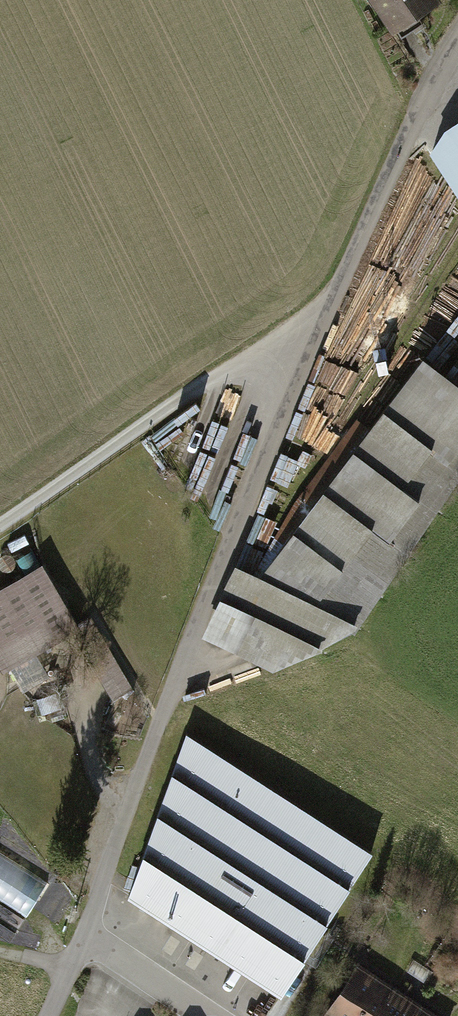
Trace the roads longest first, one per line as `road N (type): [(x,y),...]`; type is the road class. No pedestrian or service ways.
road 1 (residential): [(81,943),(199,616),(457,37)]
road 2 (track): [(317,341),(204,383),(0,525)]
road 3 (residential): [(205,1015),(81,943)]

